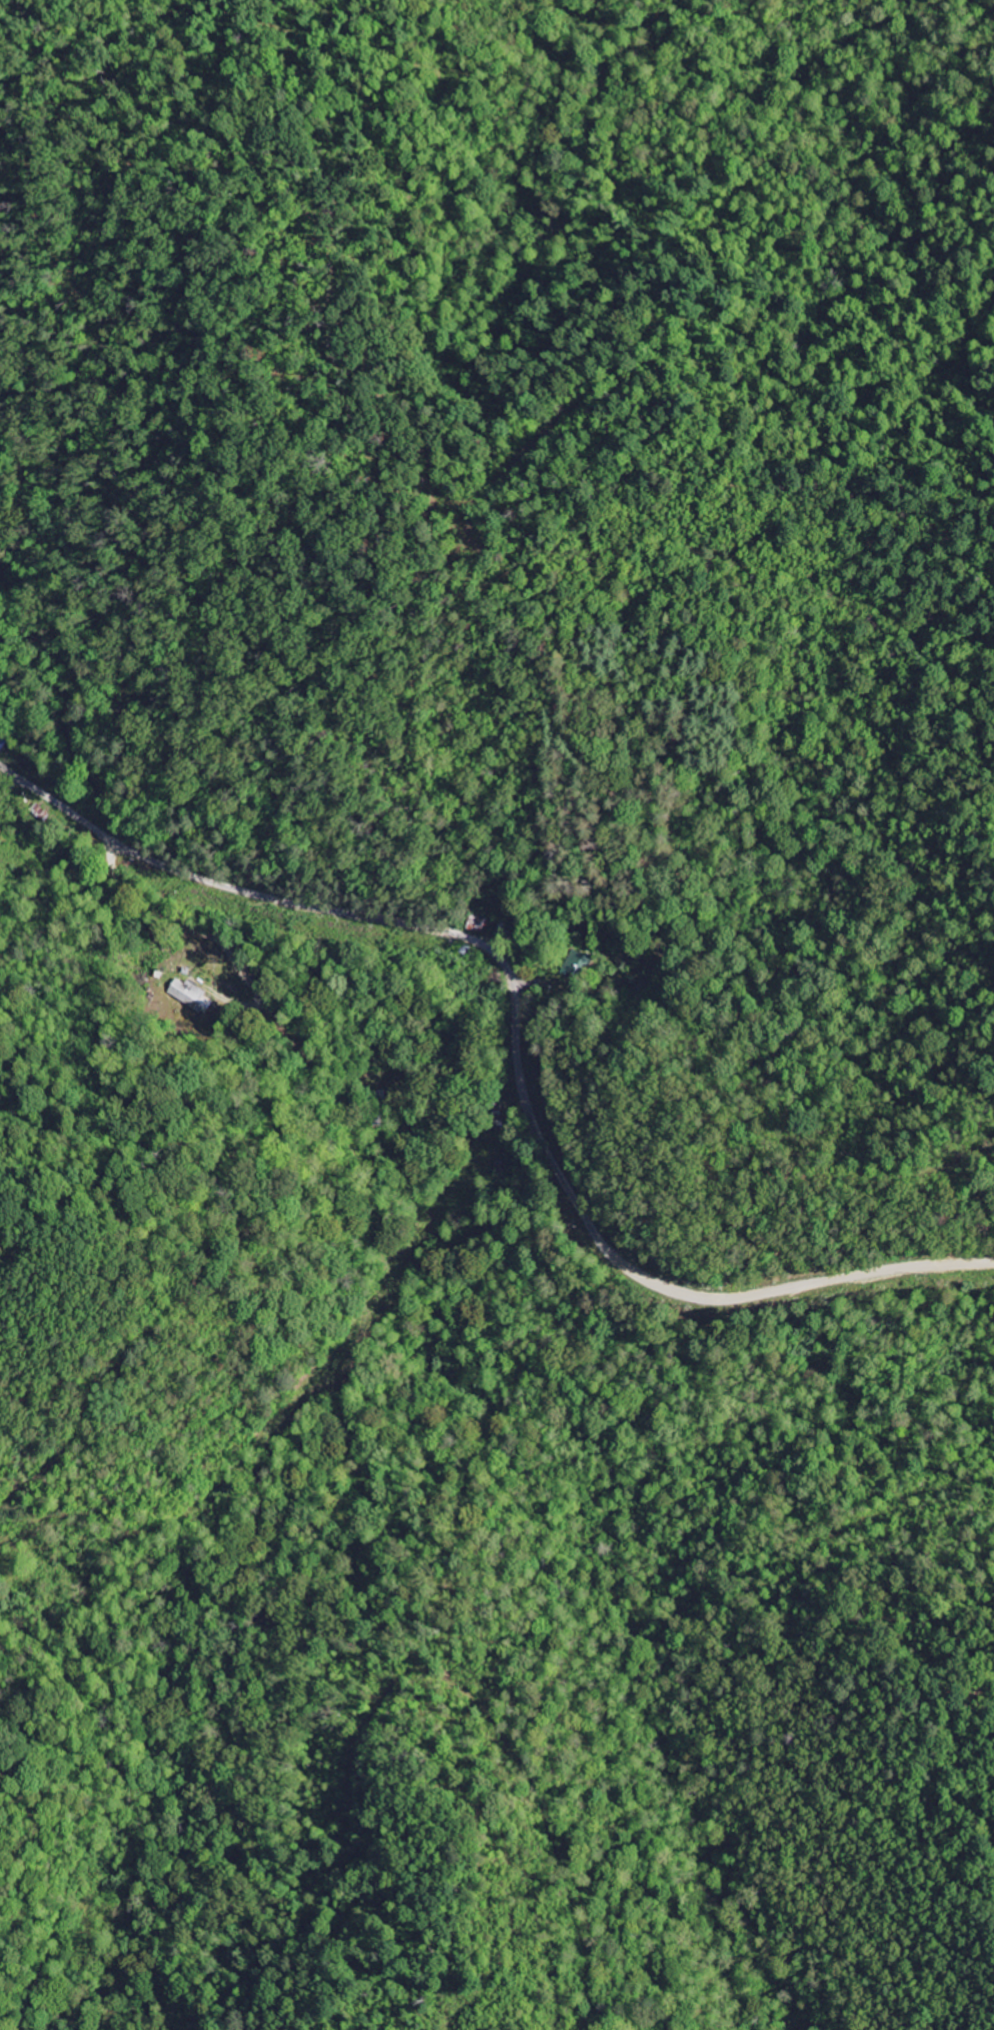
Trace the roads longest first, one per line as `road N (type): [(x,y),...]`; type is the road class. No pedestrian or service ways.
road 1 (residential): [(0,764),(116,843),(182,871),(447,933),(490,954),(510,981),(518,1083),(537,1138),(597,1234),(645,1275),(734,1295),(899,1265),(993,1260)]
road 2 (residential): [(0,1564),(57,1538),(115,1538),(164,1525),(211,1491),(349,1335),(373,1233),(357,1148),(320,1074),(220,942),(123,883),(112,864),(115,842)]

